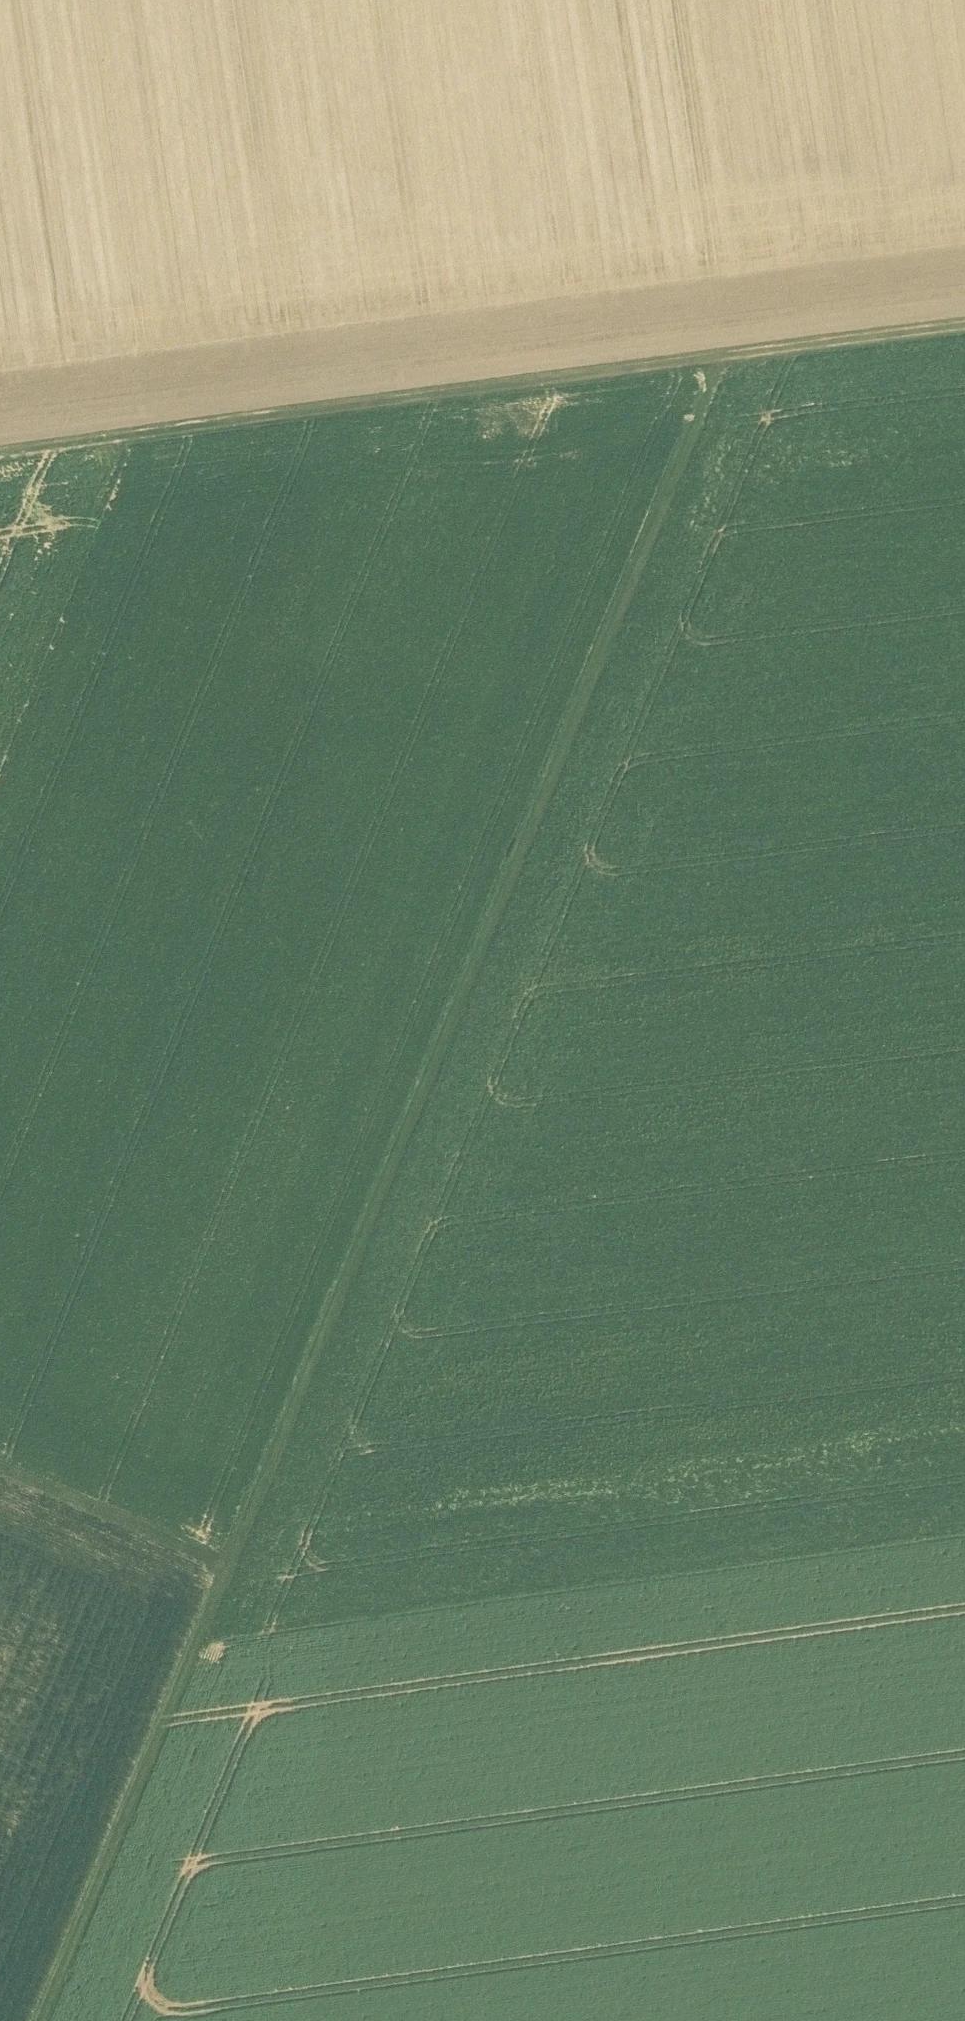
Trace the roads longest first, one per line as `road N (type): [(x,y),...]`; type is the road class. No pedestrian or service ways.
road 1 (track): [(718,357),(37,2020)]
road 2 (track): [(964,327),(0,454)]
road 3 (track): [(0,1471),(225,1565)]

